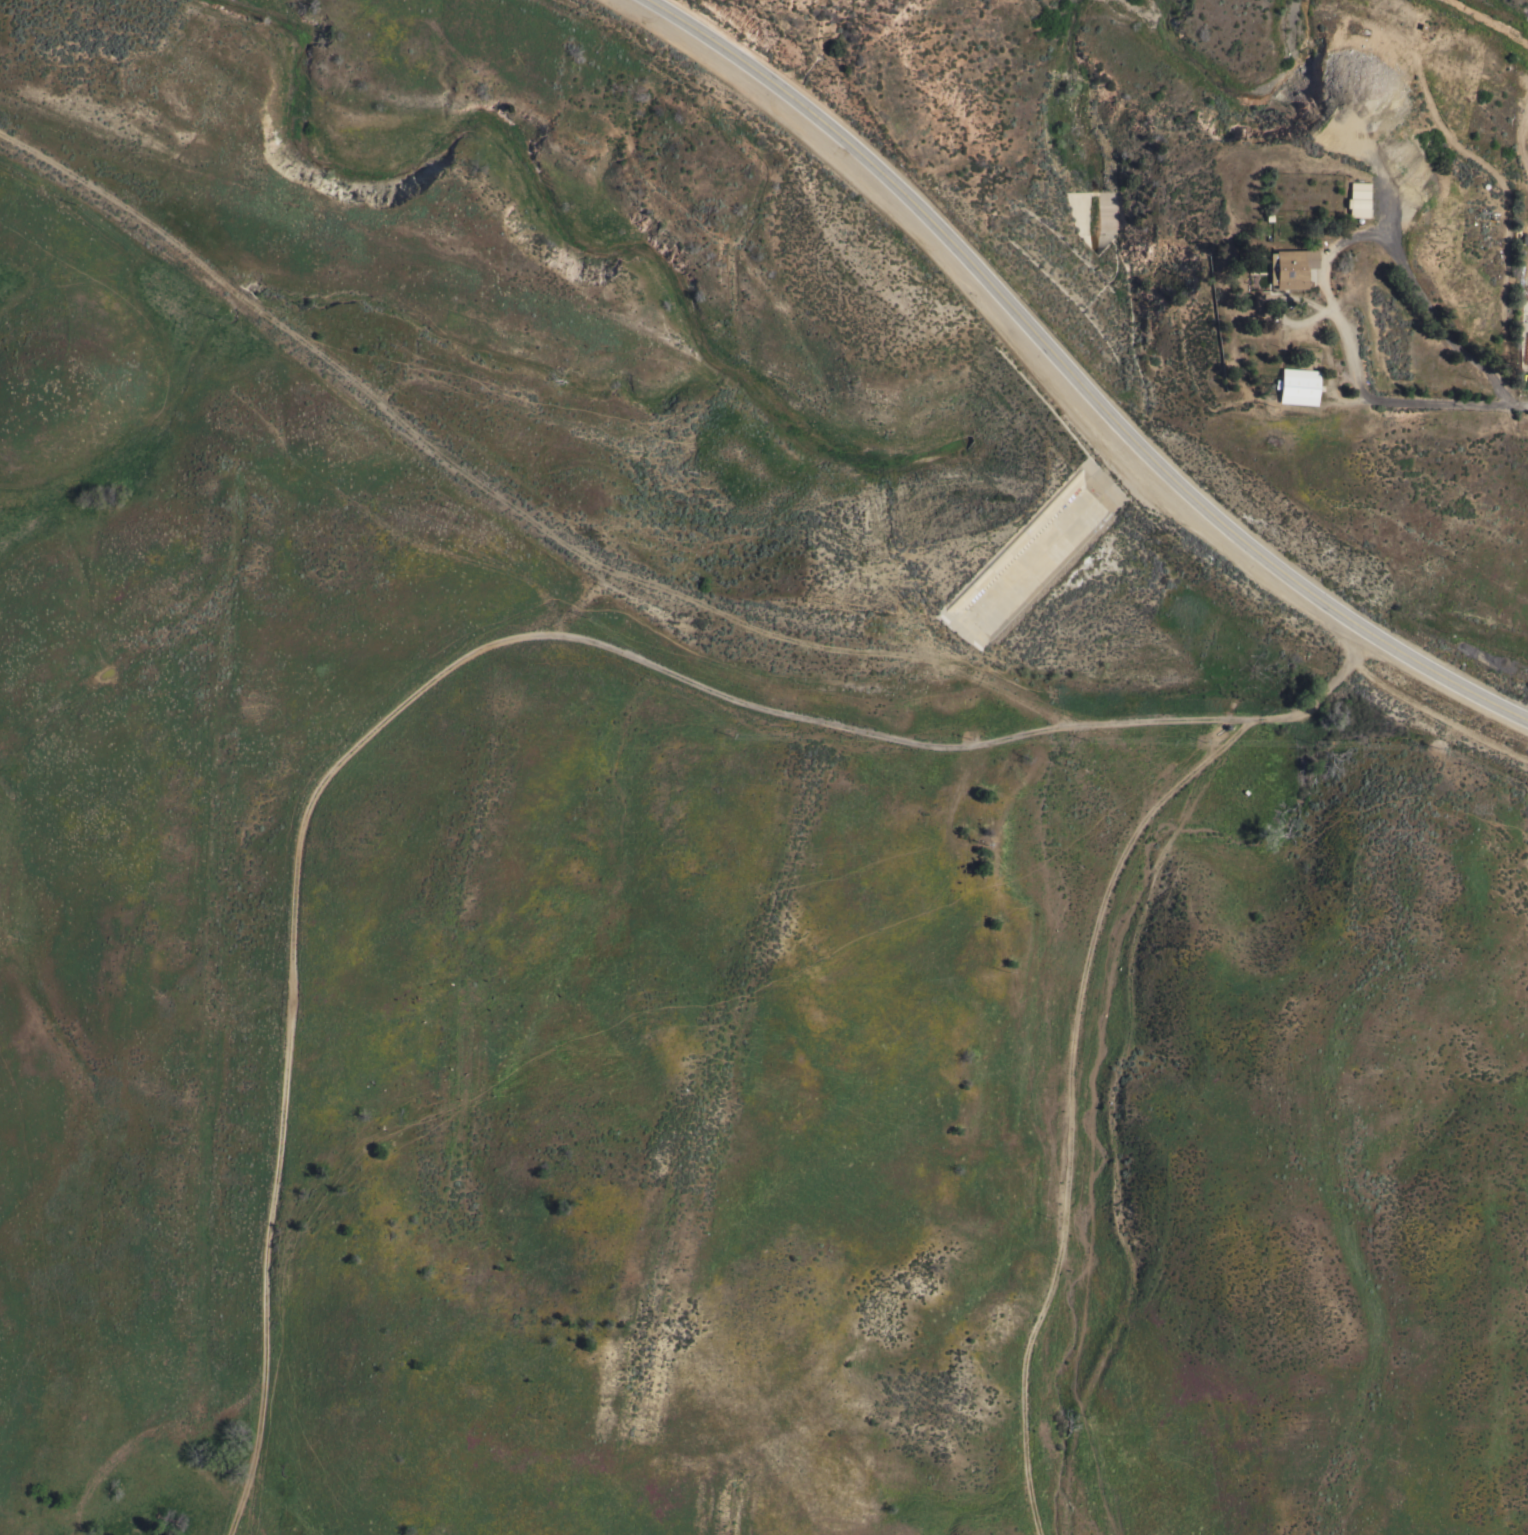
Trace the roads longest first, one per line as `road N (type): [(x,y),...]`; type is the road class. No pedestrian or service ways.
road 1 (secondary): [(1527,719),(1412,664),(1254,552),(1146,453),(869,165),(640,0)]
road 2 (track): [(1033,1534),(1022,1440),(1025,1375),(1064,1244),(1079,992),(1107,885),(1135,832),(1243,721),(1296,715),(1348,673),(1361,629)]

